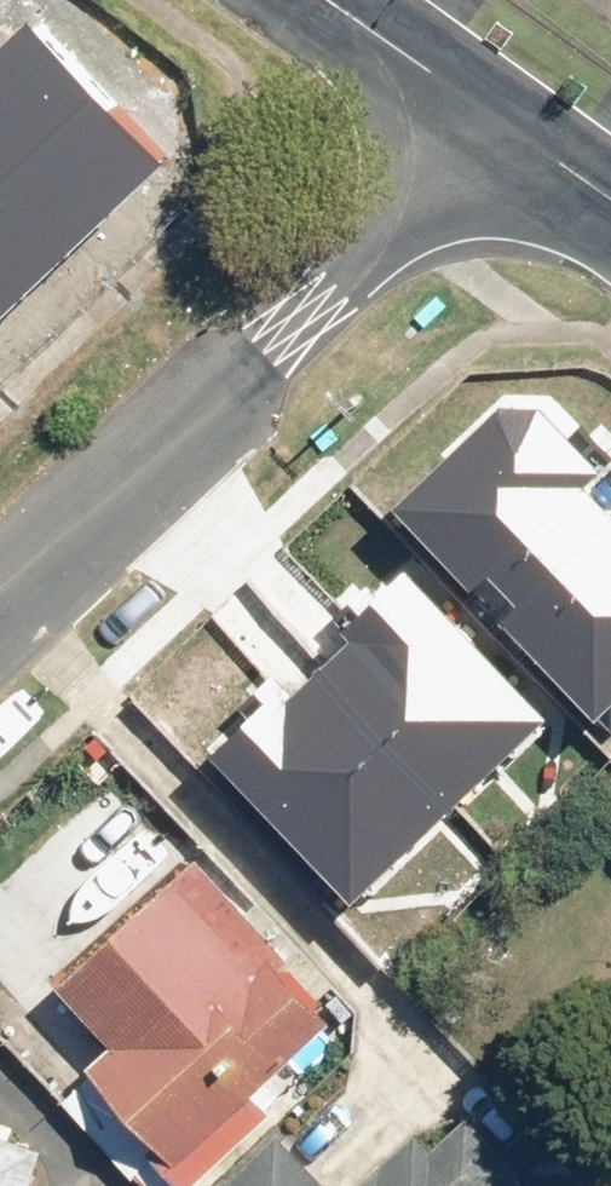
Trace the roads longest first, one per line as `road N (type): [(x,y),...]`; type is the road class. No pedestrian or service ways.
road 1 (residential): [(504,114),(0,594)]
road 2 (tertiary): [(504,114),(337,0)]
road 3 (tertiary): [(610,191),(504,114)]

